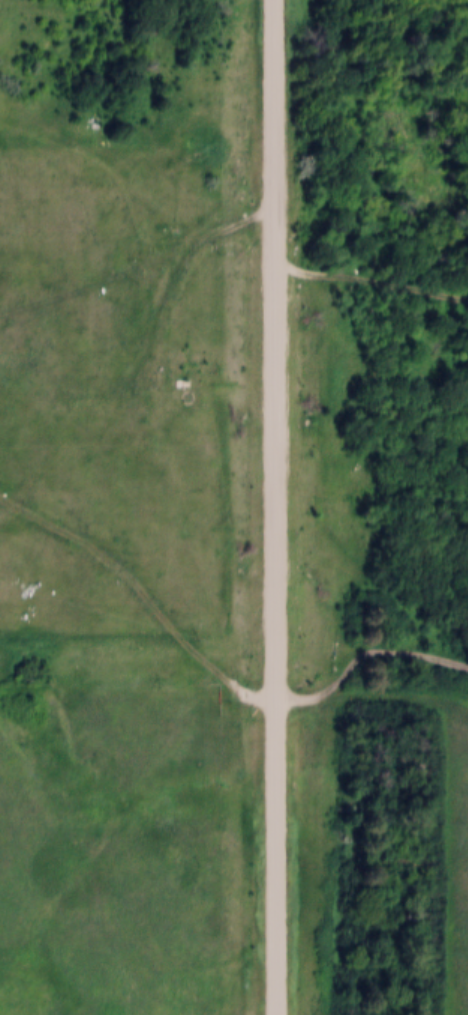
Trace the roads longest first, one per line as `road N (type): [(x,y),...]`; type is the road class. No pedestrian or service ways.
road 1 (residential): [(276,1014),(274,0)]
road 2 (track): [(0,490),(111,553),(184,642),(253,696),(320,695),(361,652),(381,647),(467,668)]
road 3 (track): [(154,377),(157,329),(184,254),(219,226),(274,211)]

